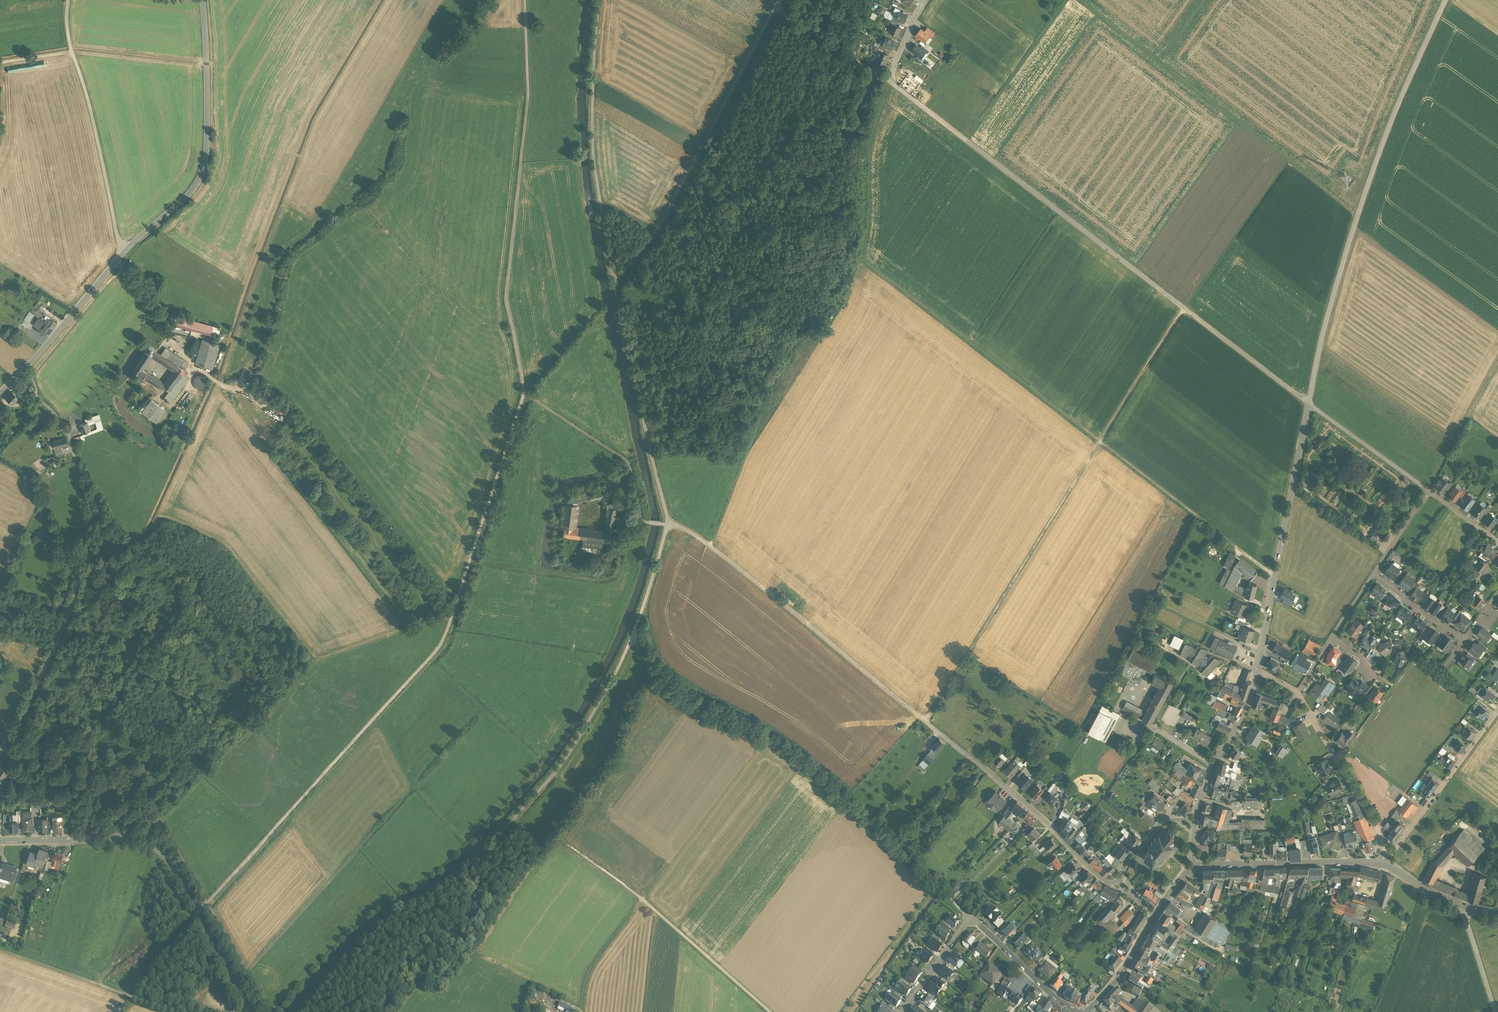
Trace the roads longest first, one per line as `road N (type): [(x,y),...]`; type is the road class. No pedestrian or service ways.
road 1 (track): [(524,0),(528,97),(505,298),(525,394),(468,572),(436,651),(207,902)]
road 2 (track): [(305,1011),(339,967),(457,878),(555,774),(633,635),(668,524),(615,283)]
road 3 (track): [(926,723),(1099,441),(1275,577)]
road 4 (unclassified): [(1307,403),(889,80)]
road 5 (secondary): [(203,0),(206,161),(195,188),(124,253),(0,394)]
road 6 (track): [(859,257),(1099,441),(1185,308)]
road 7 (track): [(454,611),(316,658),(230,548),(166,518),(160,516),(148,539),(80,558)]
road 8 (unclassified): [(1307,403),(1357,212),(1446,0)]
road 9 (track): [(17,377),(67,432),(85,516),(64,627),(8,742)]
road 10 (track): [(488,710),(237,984)]
road 11 (track): [(1078,0),(1357,212)]
road 12 (track): [(668,524),(711,546),(920,718)]
road 13 (track): [(777,14),(668,220),(615,283)]
road 14 (track): [(615,283),(594,163),(598,0)]
road 15 (unclassified): [(70,840),(131,839),(162,854),(253,1011)]
road 16 (unclassified): [(1257,672),(1307,403)]
road 17 (track): [(124,253),(72,53),(68,0)]
road 18 (track): [(760,749),(642,899)]
road 19 (track): [(0,948),(176,1011)]
road 20 (track): [(643,523),(630,465),(525,394)]
road 21 (secondary): [(1195,867),(1379,865)]
road 22 (residential): [(1388,853),(1298,693)]
road 23 (track): [(1184,307),(1289,161)]
road 24 (residential): [(1497,712),(1388,853)]
road 25 (track): [(969,143),(1072,0)]
road 26 (track): [(770,1011),(642,899)]
road 27 (unclassified): [(1195,821),(1257,672)]
road 28 (residential): [(1428,490),(1307,403)]
road 29 (track): [(1497,365),(1428,490)]
road 30 (residential): [(972,917),(1077,1011)]
road 31 (track): [(642,899),(590,965),(581,1011)]
road 32 (secondary): [(1085,1011),(1121,974),(1155,915)]

